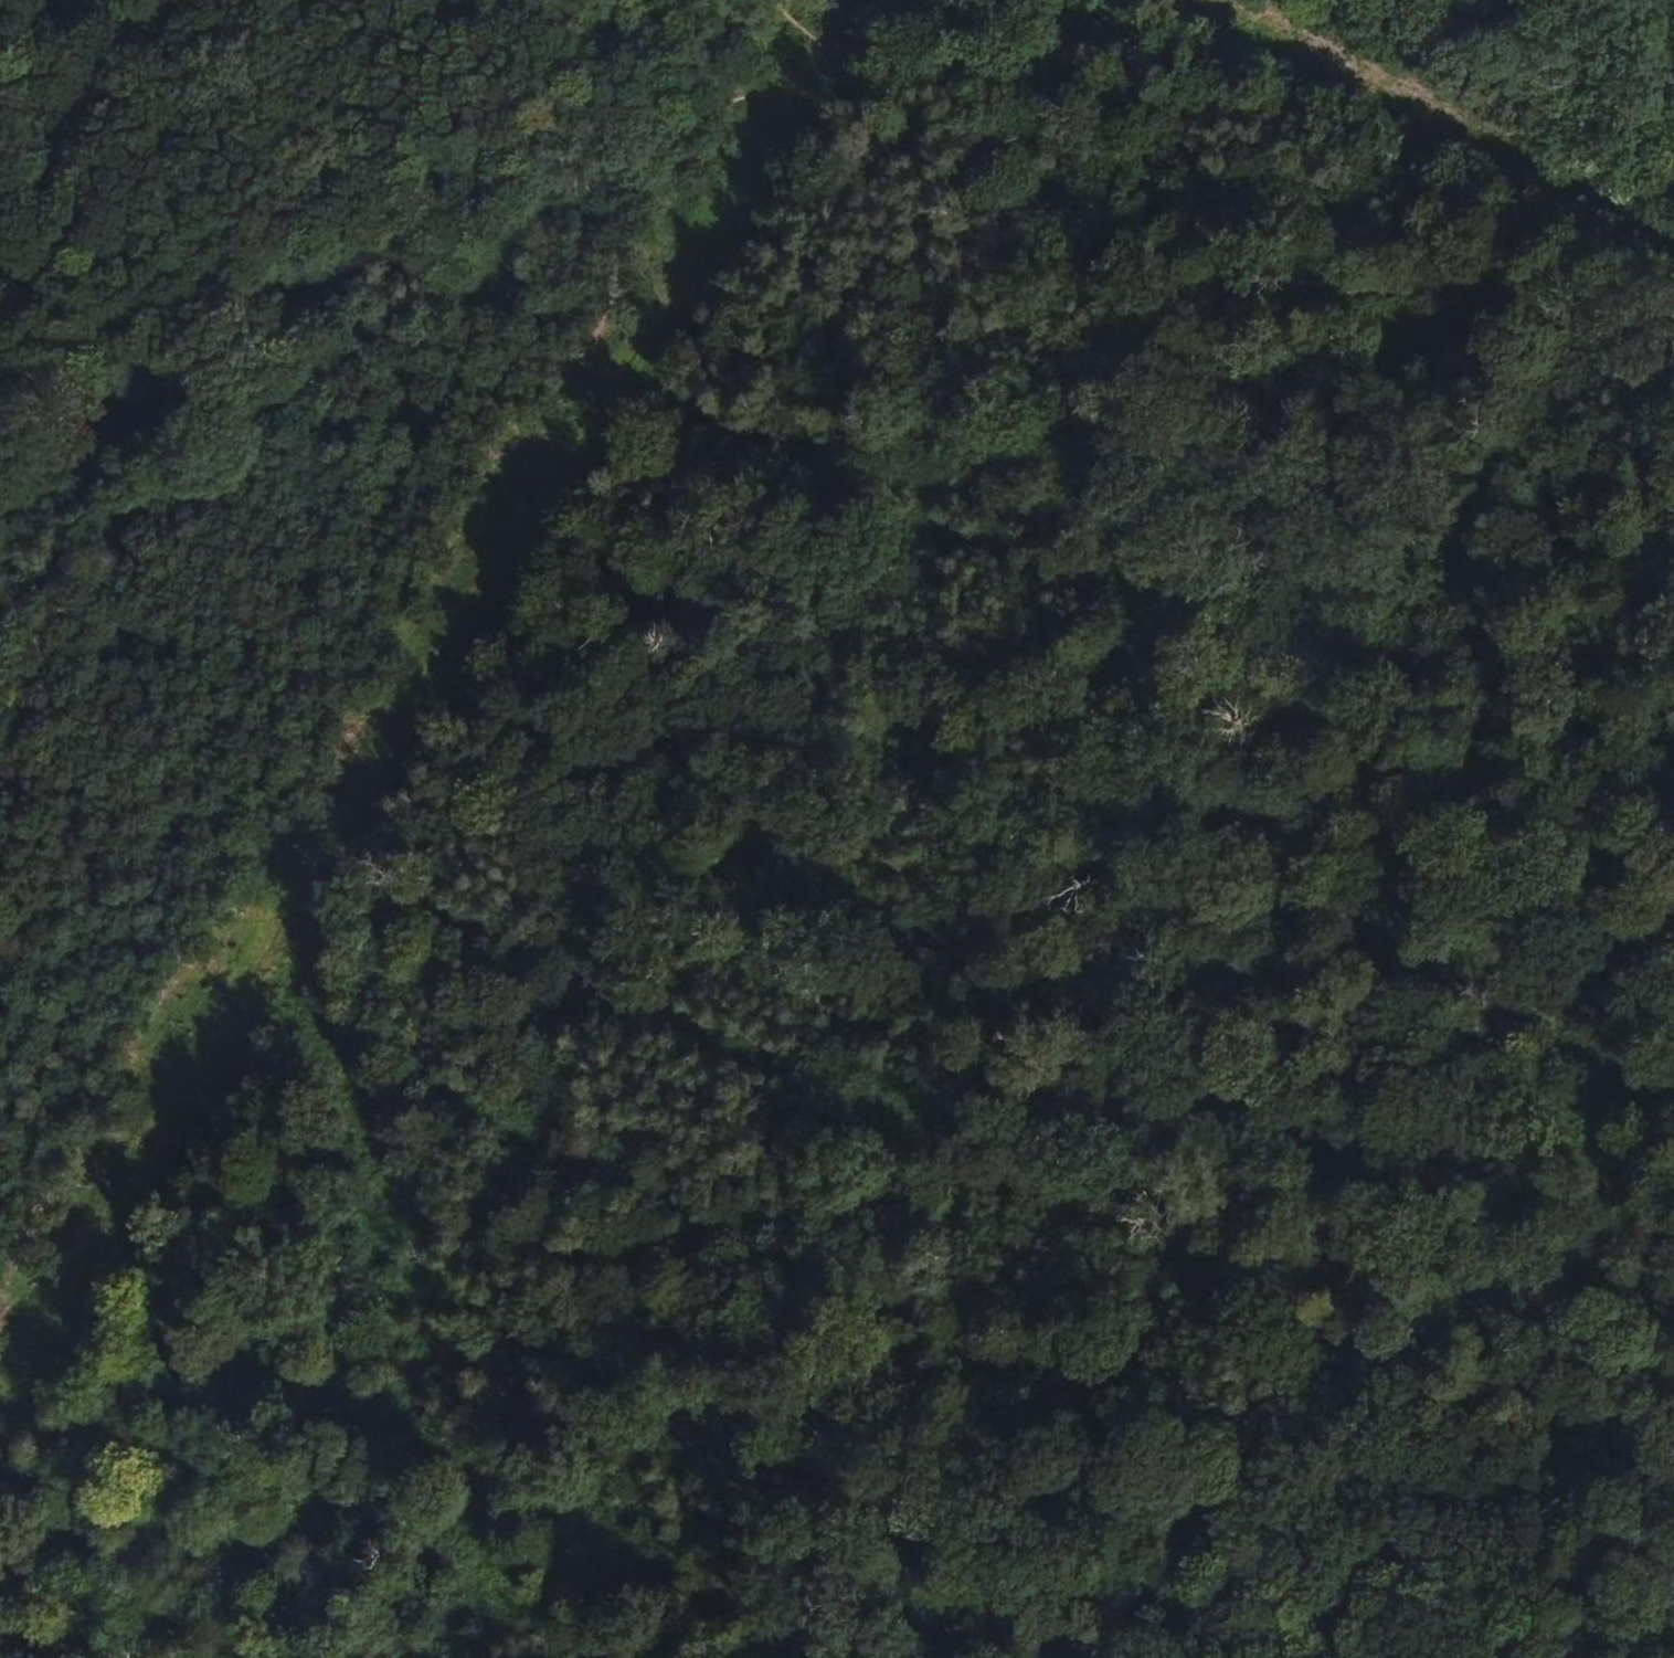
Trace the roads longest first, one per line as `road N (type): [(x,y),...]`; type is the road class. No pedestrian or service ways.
road 1 (track): [(0,576),(798,0)]
road 2 (track): [(788,1657),(1673,1423)]

